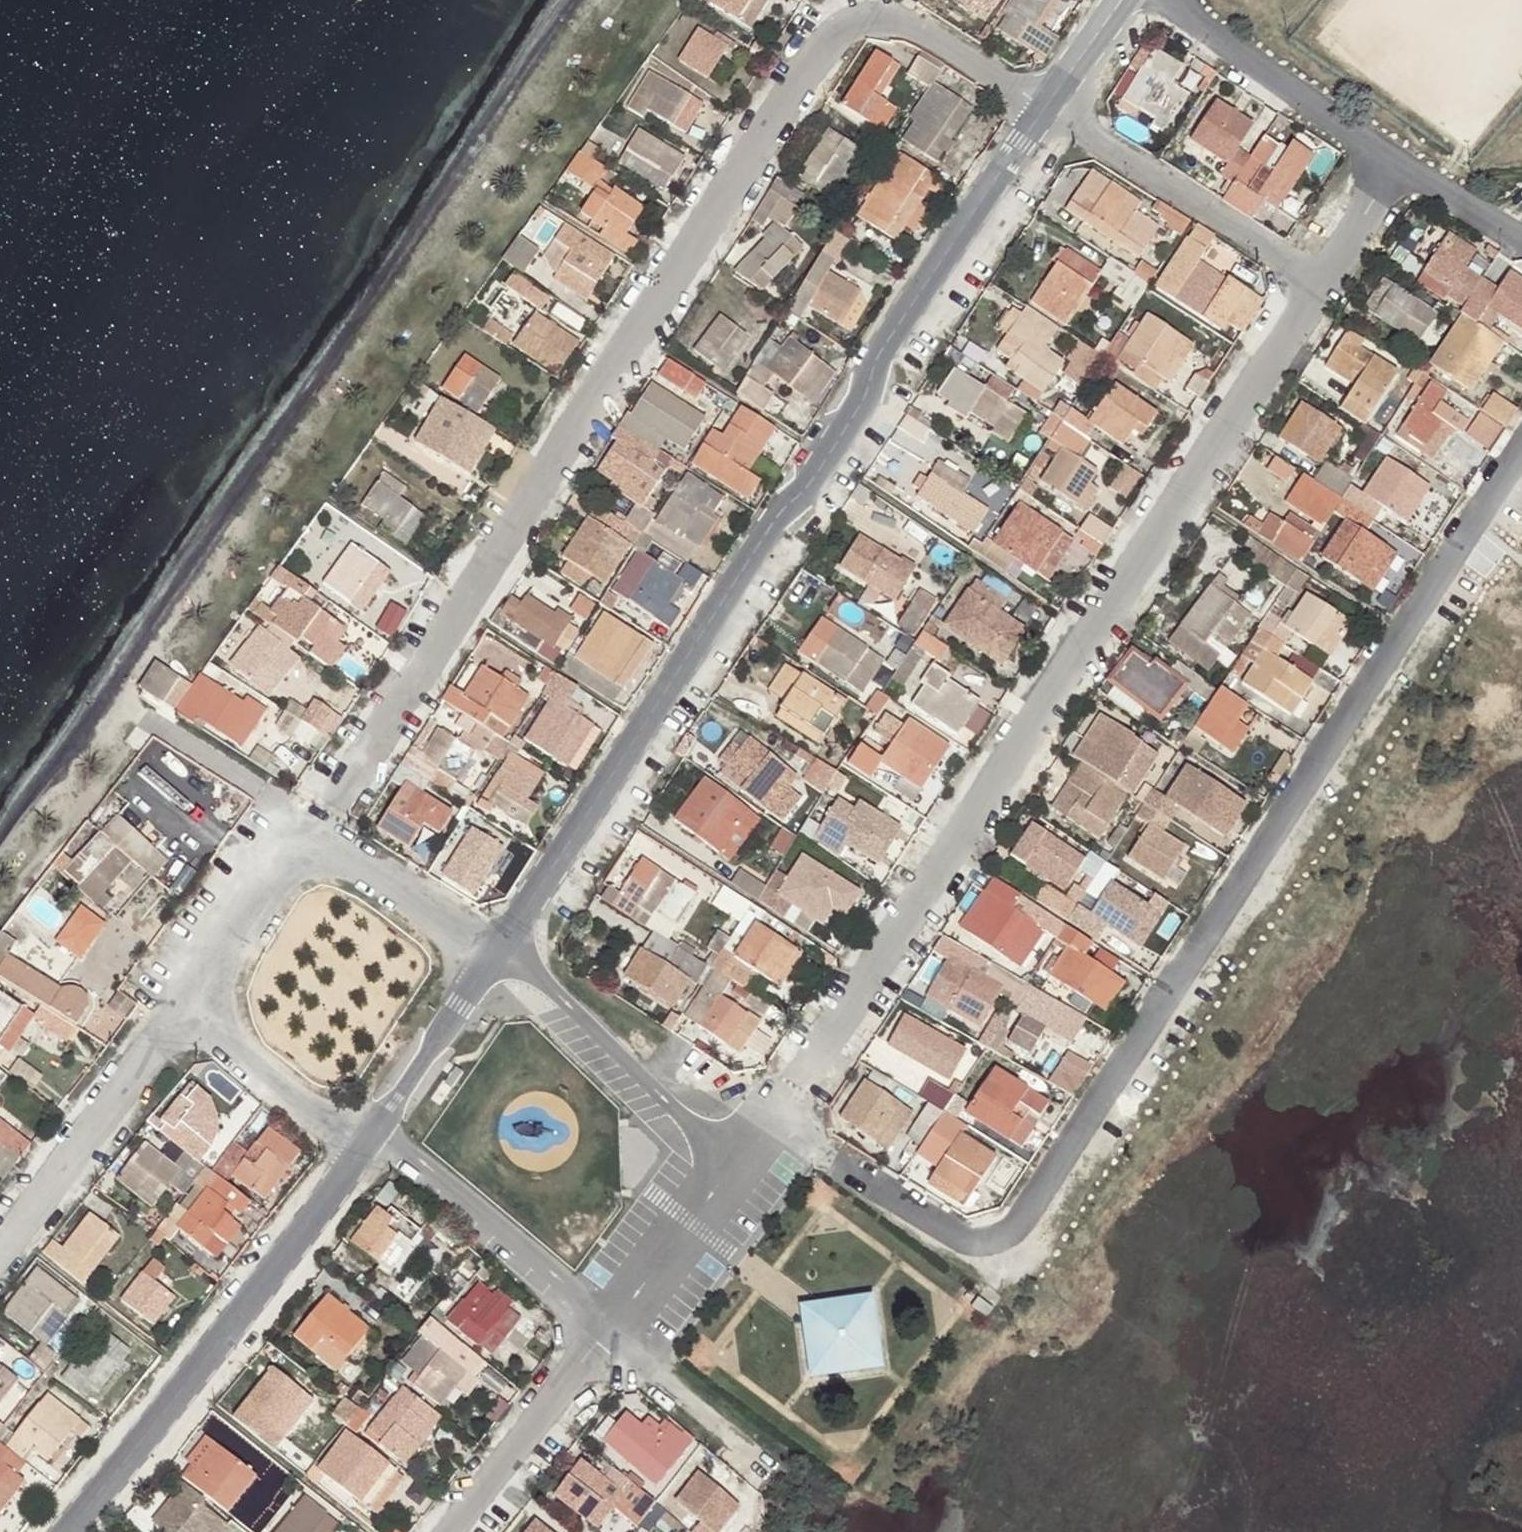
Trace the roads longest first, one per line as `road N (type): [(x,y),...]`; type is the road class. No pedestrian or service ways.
road 1 (residential): [(336,797),(841,31),(862,20),(904,19),(1048,104)]
road 2 (residential): [(883,1191),(943,1231),(987,1242),(1014,1234),(1408,639),(1521,450)]
road 3 (tertiary): [(1048,104),(883,348),(863,402),(824,467),(774,523),(497,951)]
road 4 (residential): [(819,1058),(1322,284)]
road 5 (tertiary): [(372,1138),(66,1531)]
road 6 (residential): [(185,1004),(316,826),(497,951)]
road 7 (residential): [(1048,104),(1322,284)]
road 8 (residential): [(497,951),(541,973),(740,1159)]
road 9 (residential): [(615,1321),(413,1149),(372,1138)]
road 10 (residential): [(0,1245),(185,1004)]
road 11 (residential): [(1401,162),(1180,0)]
road 12 (residential): [(456,1531),(615,1321)]
road 13 (residential): [(185,1004),(372,1138)]
road 14 (tertiary): [(497,951),(372,1138)]
road 15 (unclassified): [(740,1159),(615,1321)]
road 16 (residential): [(1322,284),(1401,162)]
road 17 (residential): [(1521,236),(1401,162)]
road 18 (tertiary): [(1123,0),(1048,104)]

